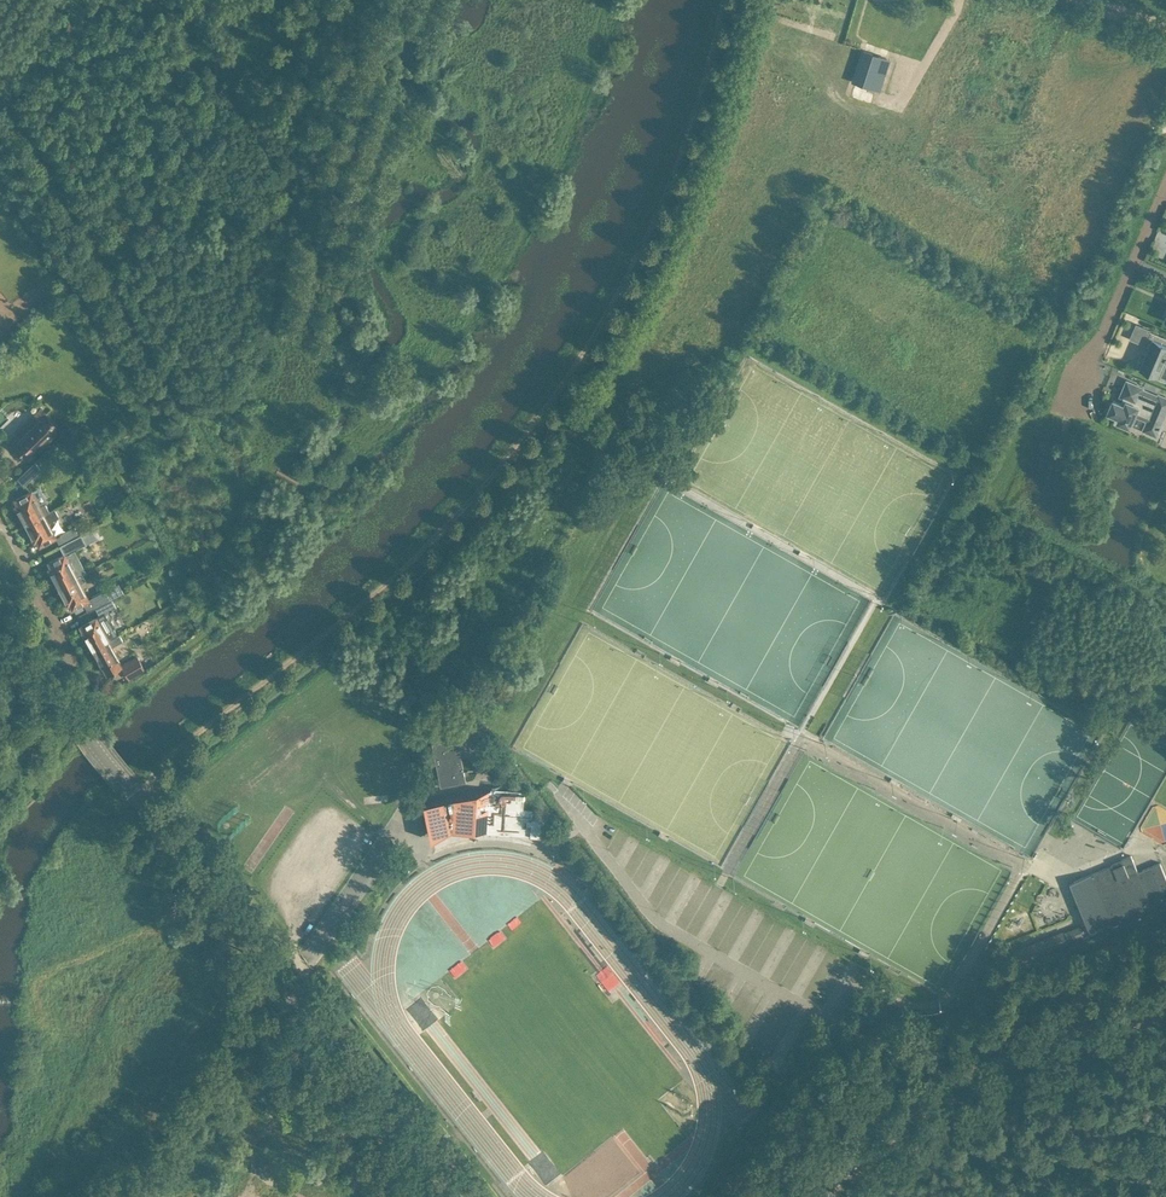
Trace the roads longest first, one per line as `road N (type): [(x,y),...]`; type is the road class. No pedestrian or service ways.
road 1 (unclassified): [(453,1196),(79,725)]
road 2 (track): [(261,486),(228,527),(212,624),(67,736),(3,824)]
road 3 (tertiary): [(823,1196),(932,1091),(1165,1013)]
road 4 (residential): [(1165,186),(1079,390)]
road 5 (residential): [(0,518),(76,657),(44,682)]

